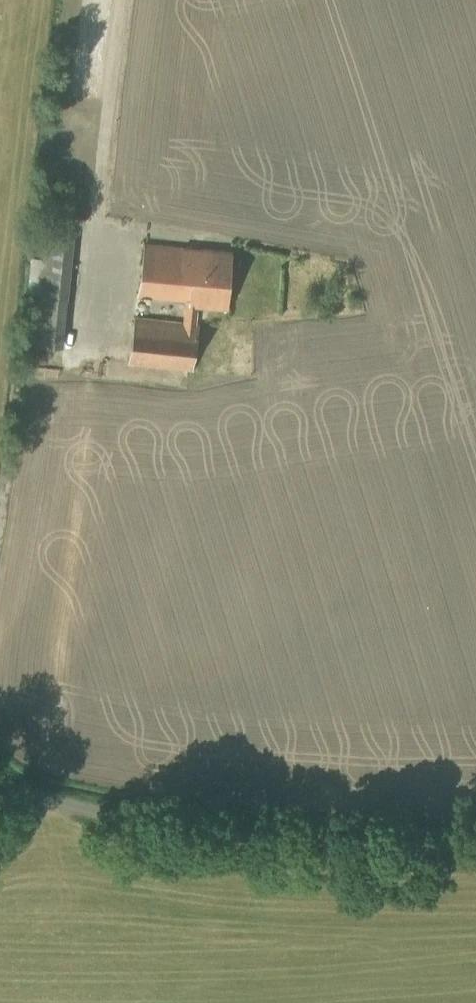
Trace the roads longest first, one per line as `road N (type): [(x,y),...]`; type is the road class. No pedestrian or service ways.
road 1 (unclassified): [(0,785),(190,832),(475,845)]

